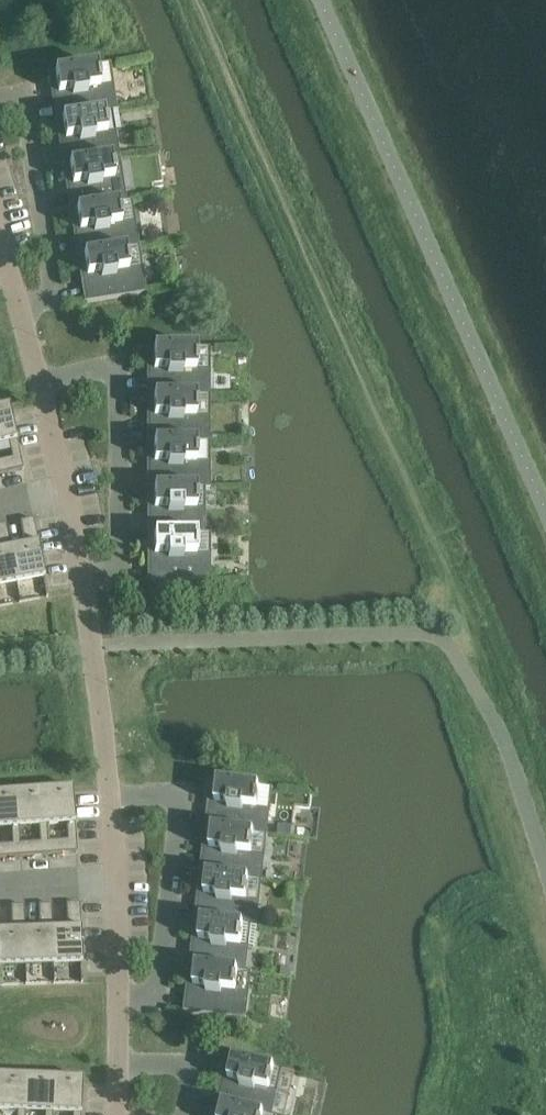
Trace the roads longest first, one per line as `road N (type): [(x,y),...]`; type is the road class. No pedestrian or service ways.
road 1 (residential): [(117,1114),(117,883),(104,714),(67,494),(0,239)]

